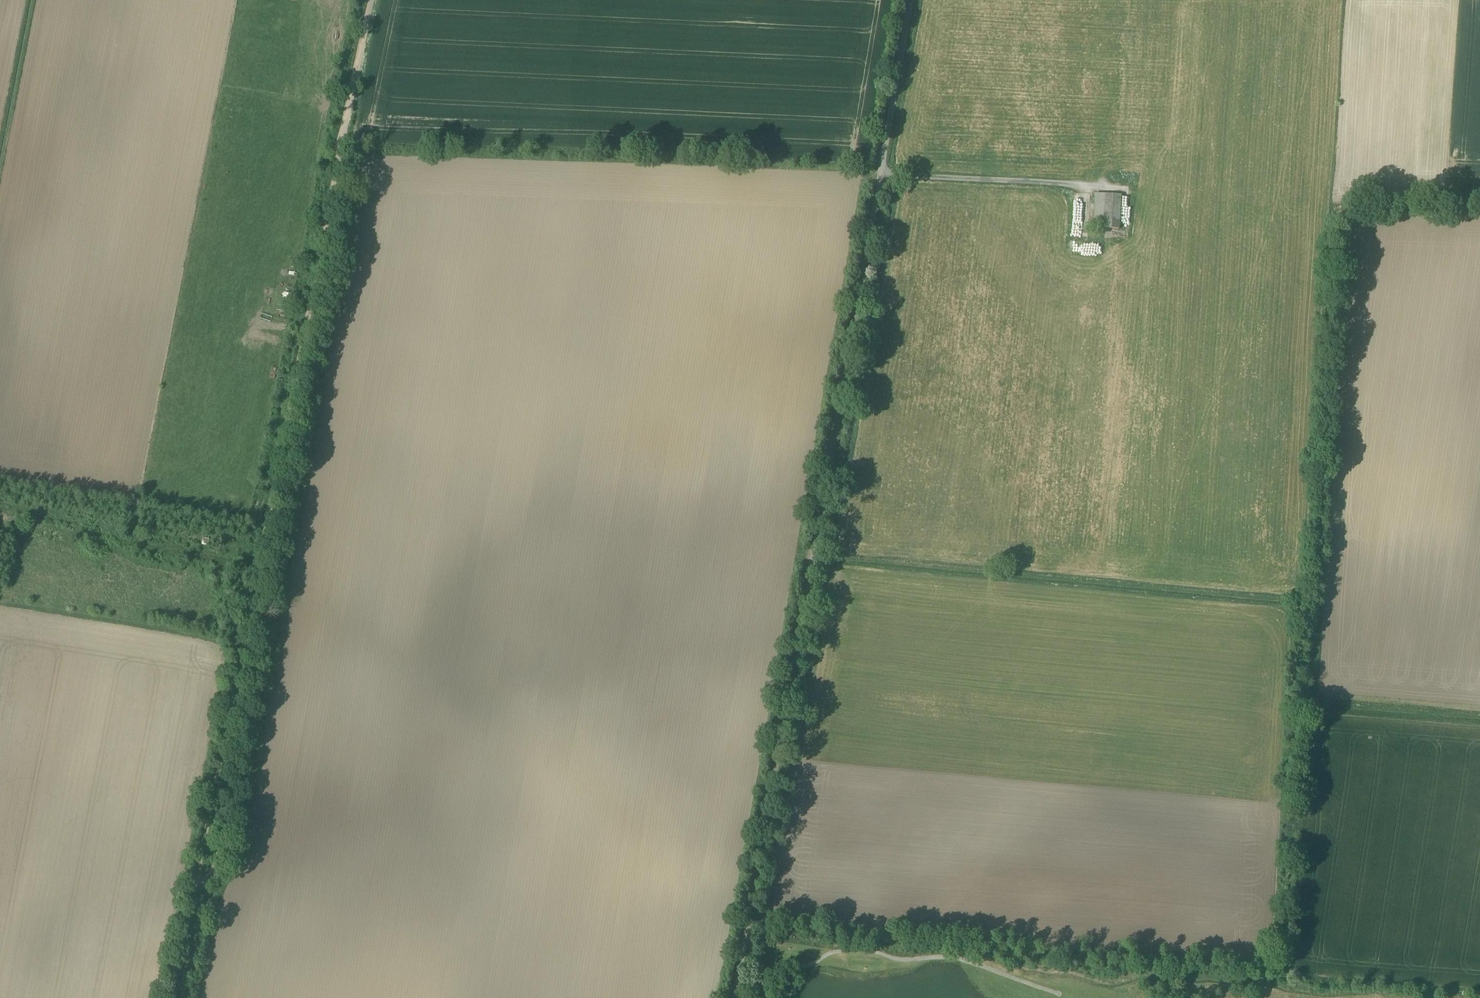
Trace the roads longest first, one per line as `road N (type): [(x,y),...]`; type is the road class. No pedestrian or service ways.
road 1 (track): [(373,0),(171,997)]
road 2 (unclassified): [(734,997),(911,0)]

